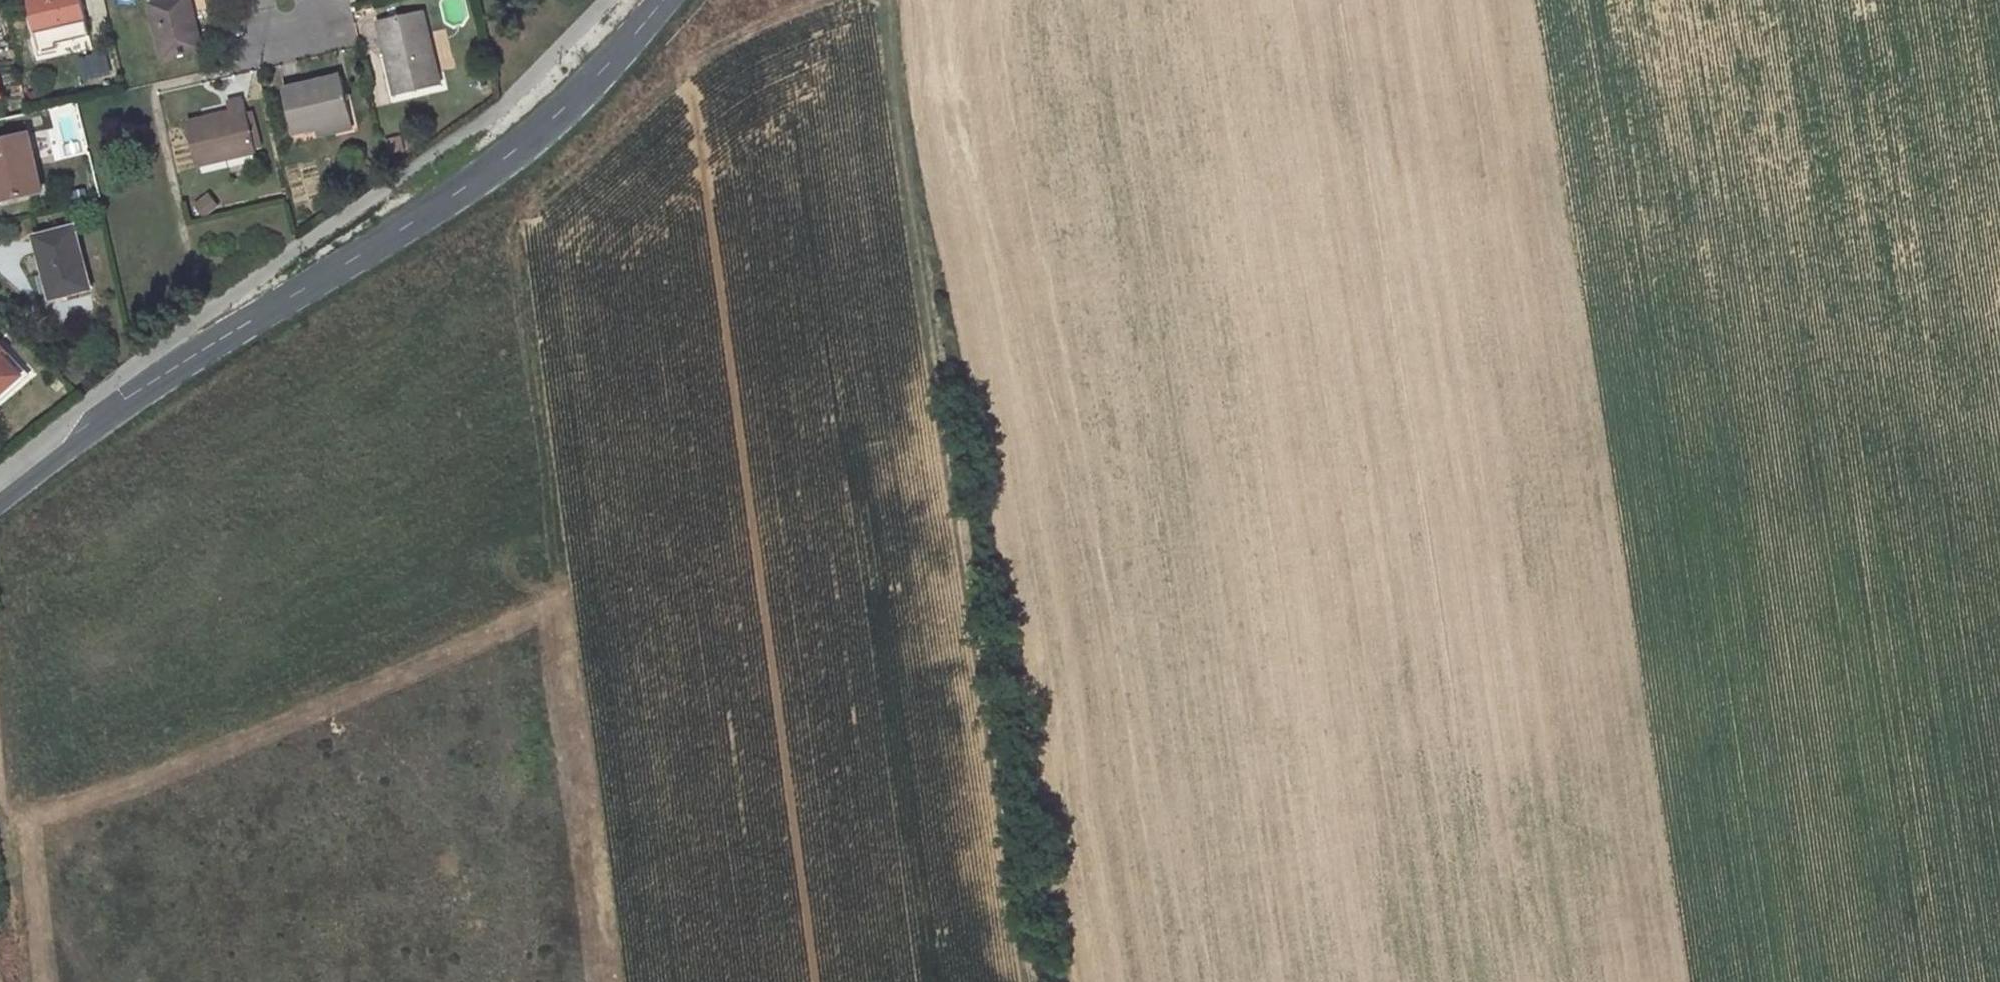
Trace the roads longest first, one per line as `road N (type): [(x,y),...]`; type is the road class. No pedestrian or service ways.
road 1 (unclassified): [(661,0),(609,65),(501,162),(143,386),(0,492)]

